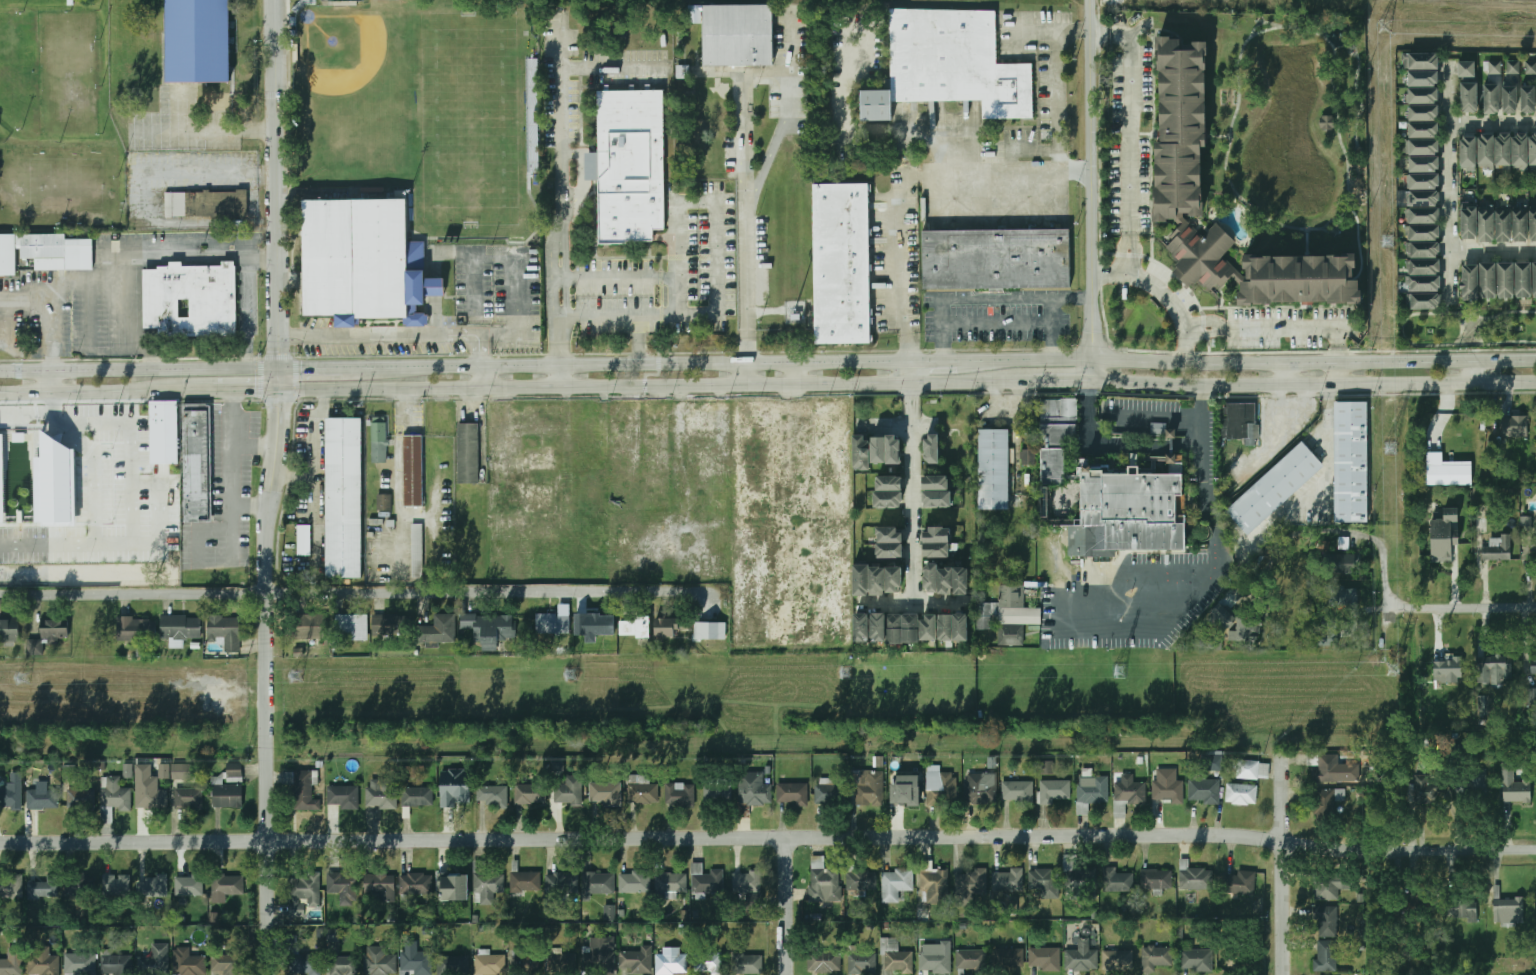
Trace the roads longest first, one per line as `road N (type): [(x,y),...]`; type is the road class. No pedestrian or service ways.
road 1 (residential): [(1535,851),(1365,853),(1203,836),(0,842)]
road 2 (residential): [(727,592),(0,597)]
road 3 (secondary): [(1535,361),(983,361)]
road 4 (secondary): [(911,361),(381,369)]
road 5 (secondary): [(278,391),(792,384)]
road 6 (tertiary): [(269,489),(278,405),(274,0)]
road 7 (tertiary): [(267,974),(269,489)]
road 8 (secondary): [(1092,381),(1535,381)]
road 9 (residential): [(1092,381),(1091,0)]
road 10 (secondary): [(278,371),(0,372)]
road 11 (residential): [(911,361),(911,605)]
road 12 (residential): [(1446,64),(1447,302)]
road 13 (residential): [(1279,974),(1278,754)]
road 14 (secondary): [(792,384),(1001,382)]
road 15 (secondary): [(0,393),(169,392)]
road 16 (residential): [(785,974),(783,837)]
road 17 (residential): [(1535,609),(1404,607)]

